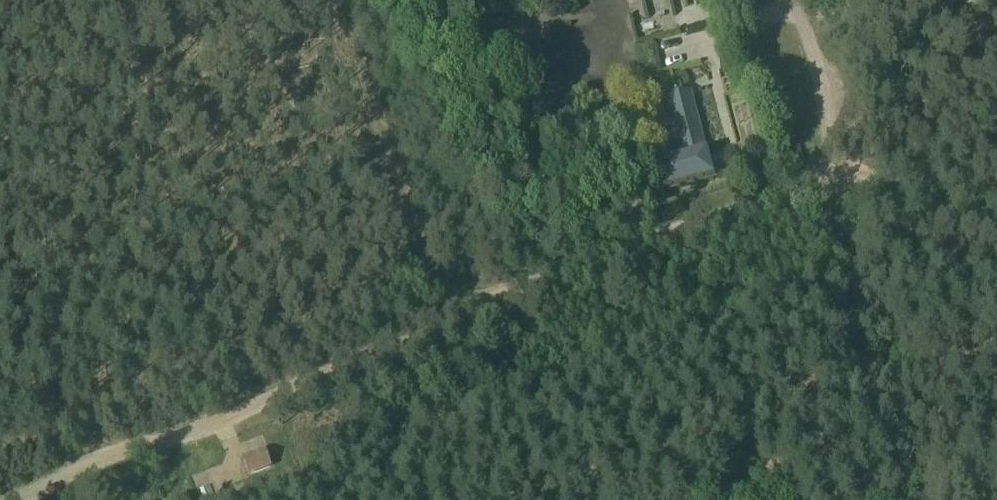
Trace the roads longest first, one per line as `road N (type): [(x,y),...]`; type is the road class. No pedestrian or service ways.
road 1 (track): [(2,499),(602,264),(832,193)]
road 2 (track): [(498,305),(443,287),(374,297),(0,457)]
road 3 (track): [(832,193),(828,117),(787,0)]
road 4 (track): [(996,156),(832,193)]

